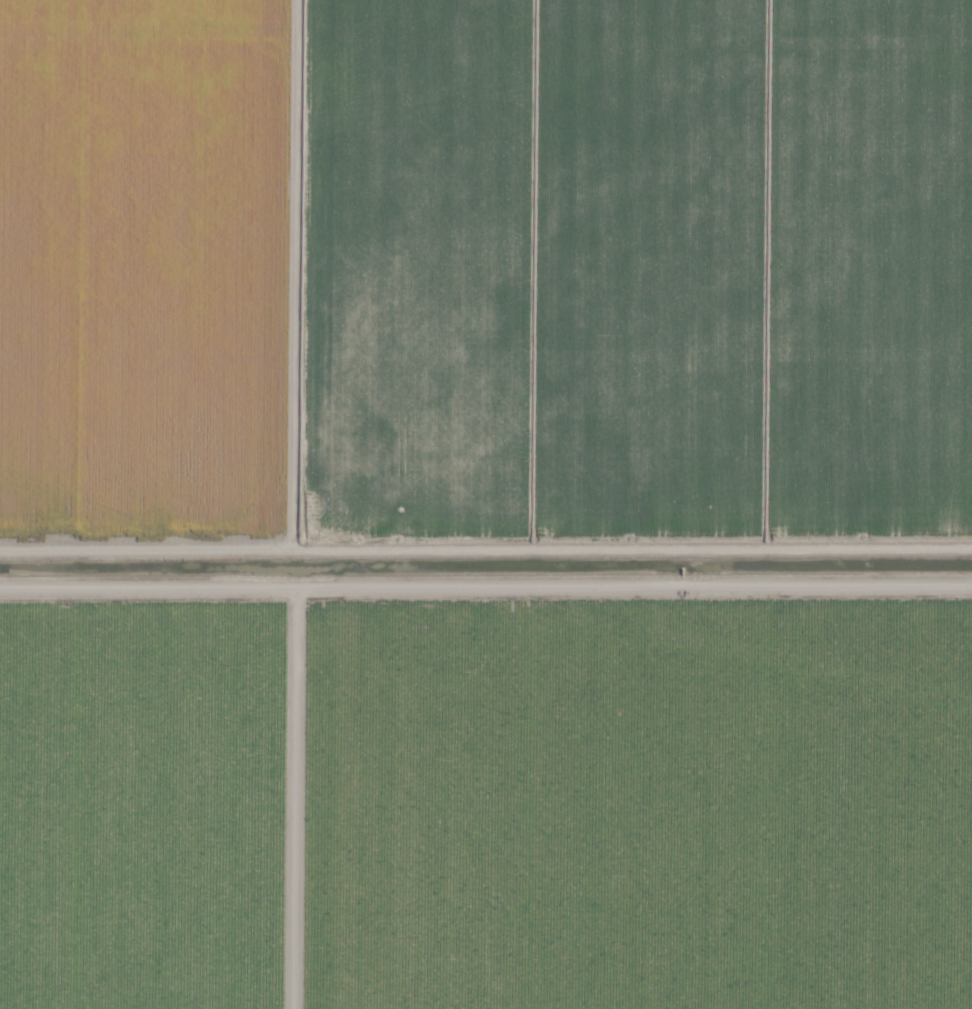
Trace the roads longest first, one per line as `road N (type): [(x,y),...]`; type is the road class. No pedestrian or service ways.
road 1 (track): [(0,584),(971,583)]

